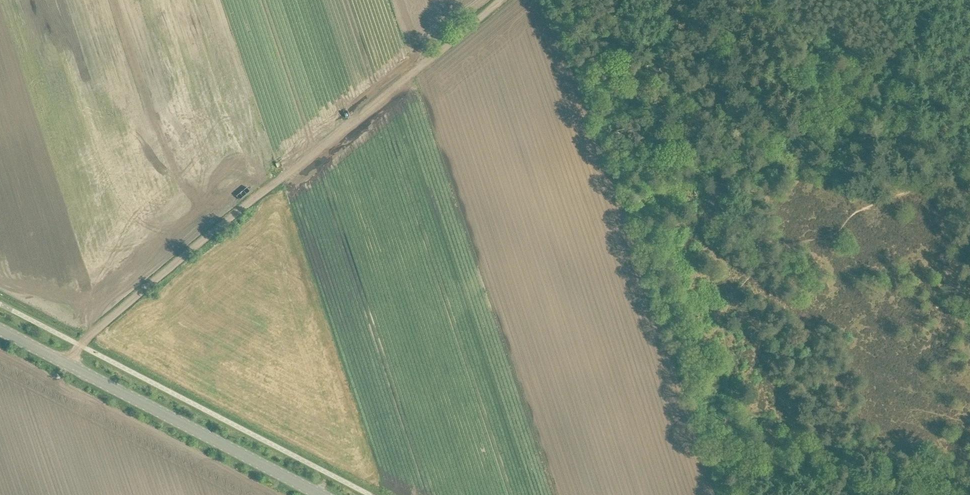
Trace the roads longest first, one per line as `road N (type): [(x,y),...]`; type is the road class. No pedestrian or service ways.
road 1 (track): [(80,345),(501,0)]
road 2 (tertiary): [(321,494),(0,330)]

